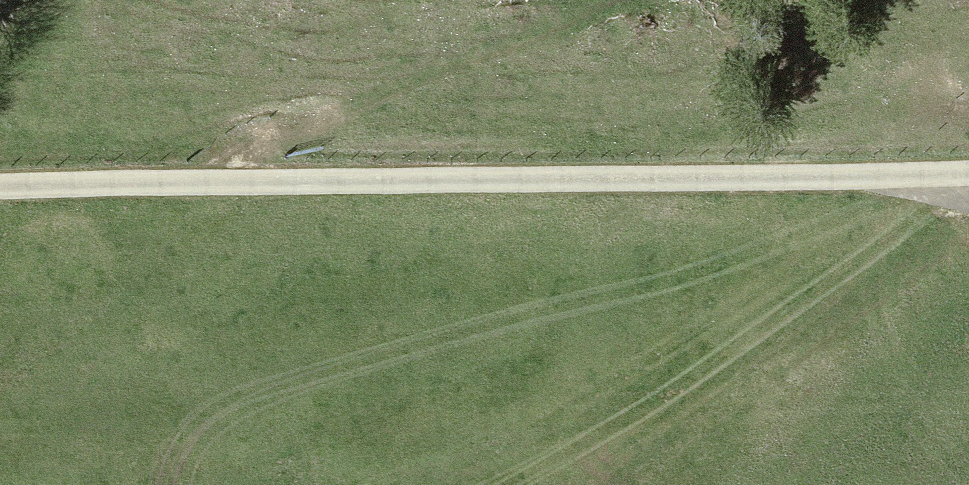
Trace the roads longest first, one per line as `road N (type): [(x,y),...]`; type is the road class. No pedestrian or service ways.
road 1 (track): [(0,187),(968,176)]
road 2 (track): [(963,176),(661,484)]
road 3 (track): [(225,181),(269,138),(606,0)]

